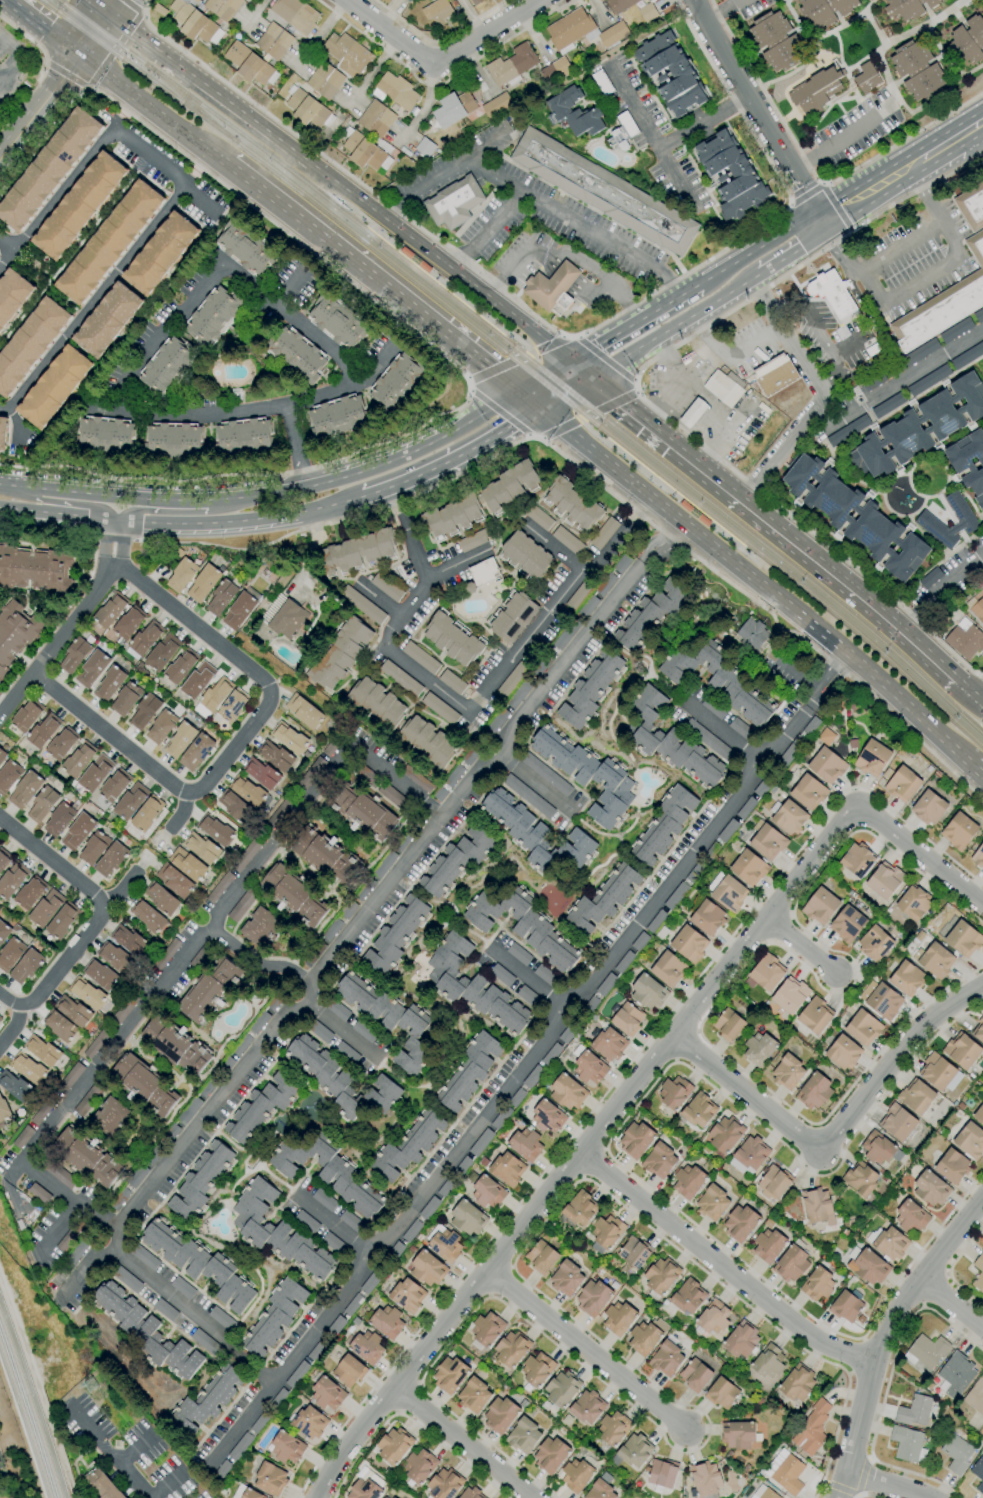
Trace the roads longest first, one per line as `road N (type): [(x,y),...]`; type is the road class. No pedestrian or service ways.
road 1 (residential): [(214,1465),(851,655)]
road 2 (residential): [(81,1282),(678,519)]
road 3 (residential): [(118,1234),(20,1160),(358,746),(442,821)]
road 4 (residential): [(673,1036),(393,1386),(319,1497)]
road 5 (primary): [(539,408),(851,655),(973,768)]
road 6 (primary): [(518,391),(378,466),(302,488),(179,500),(0,485)]
road 7 (residential): [(112,560),(263,680),(268,705),(199,792),(186,793),(32,675)]
road 8 (primary): [(955,680),(566,360)]
road 9 (residential): [(426,581),(389,633),(388,649),(471,712),(580,568),(525,526)]
road 10 (residential): [(673,1036),(818,1156),(915,1035),(982,985)]
road 11 (residential): [(578,1151),(827,1350),(872,1362)]
road 12 (primary): [(233,169),(518,391)]
road 13 (residential): [(836,1497),(891,1313),(982,1197)]
road 14 (primary): [(566,360),(313,166)]
road 15 (residential): [(0,995),(20,1005),(35,1001),(109,907),(0,820)]
road 16 (residential): [(856,804),(673,1036)]
road 17 (residential): [(184,186),(11,405),(0,405)]
road 18 (residential): [(486,1269),(687,1432)]
road 19 (primary): [(313,166),(111,19)]
road 20 (primary): [(116,520),(263,518),(359,497)]
road 21 (residential): [(345,0),(433,65),(540,0)]
road 22 (residential): [(108,1247),(274,1387)]
road 23 (primary): [(359,497),(423,473),(539,408)]
road 24 (secondary): [(590,379),(761,277)]
road 25 (tertiary): [(790,172),(693,0)]
road 26 (residential): [(0,716),(112,560)]
road 27 (primary): [(81,55),(233,169)]
road 28 (residential): [(393,1386),(533,1497)]
road 29 (residential): [(611,60),(697,211)]
road 30 (residential): [(116,125),(11,250)]
road 31 (residential): [(856,804),(982,904)]
road 32 (residential): [(217,215),(116,125)]
road 33 (residential): [(155,1497),(71,1406)]
road 34 (residential): [(312,986),(252,959),(207,925)]
road 35 (primary): [(231,499),(218,510),(138,511),(116,520)]

